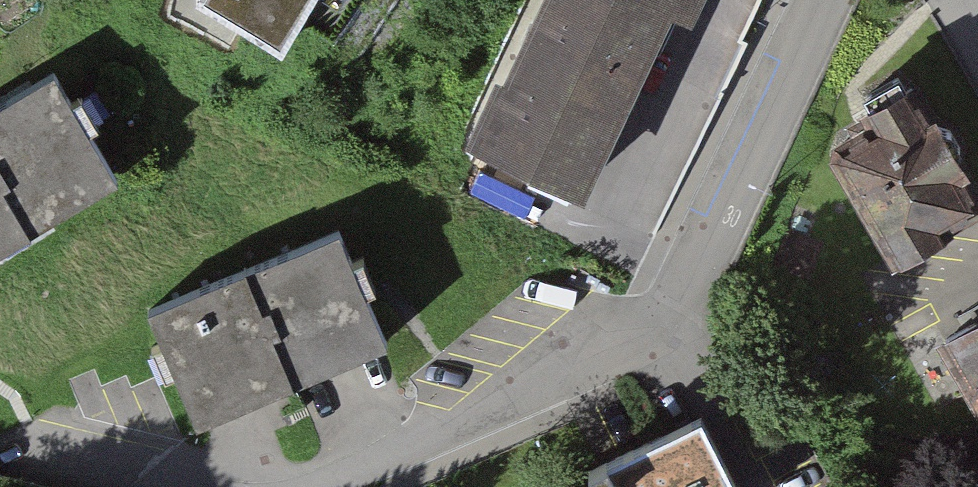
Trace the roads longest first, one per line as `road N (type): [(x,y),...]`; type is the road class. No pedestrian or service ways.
road 1 (residential): [(673,312),(600,365),(327,486)]
road 2 (residential): [(821,0),(673,312)]
road 3 (residential): [(761,486),(673,312)]
road 4 (residential): [(219,486),(39,450)]

